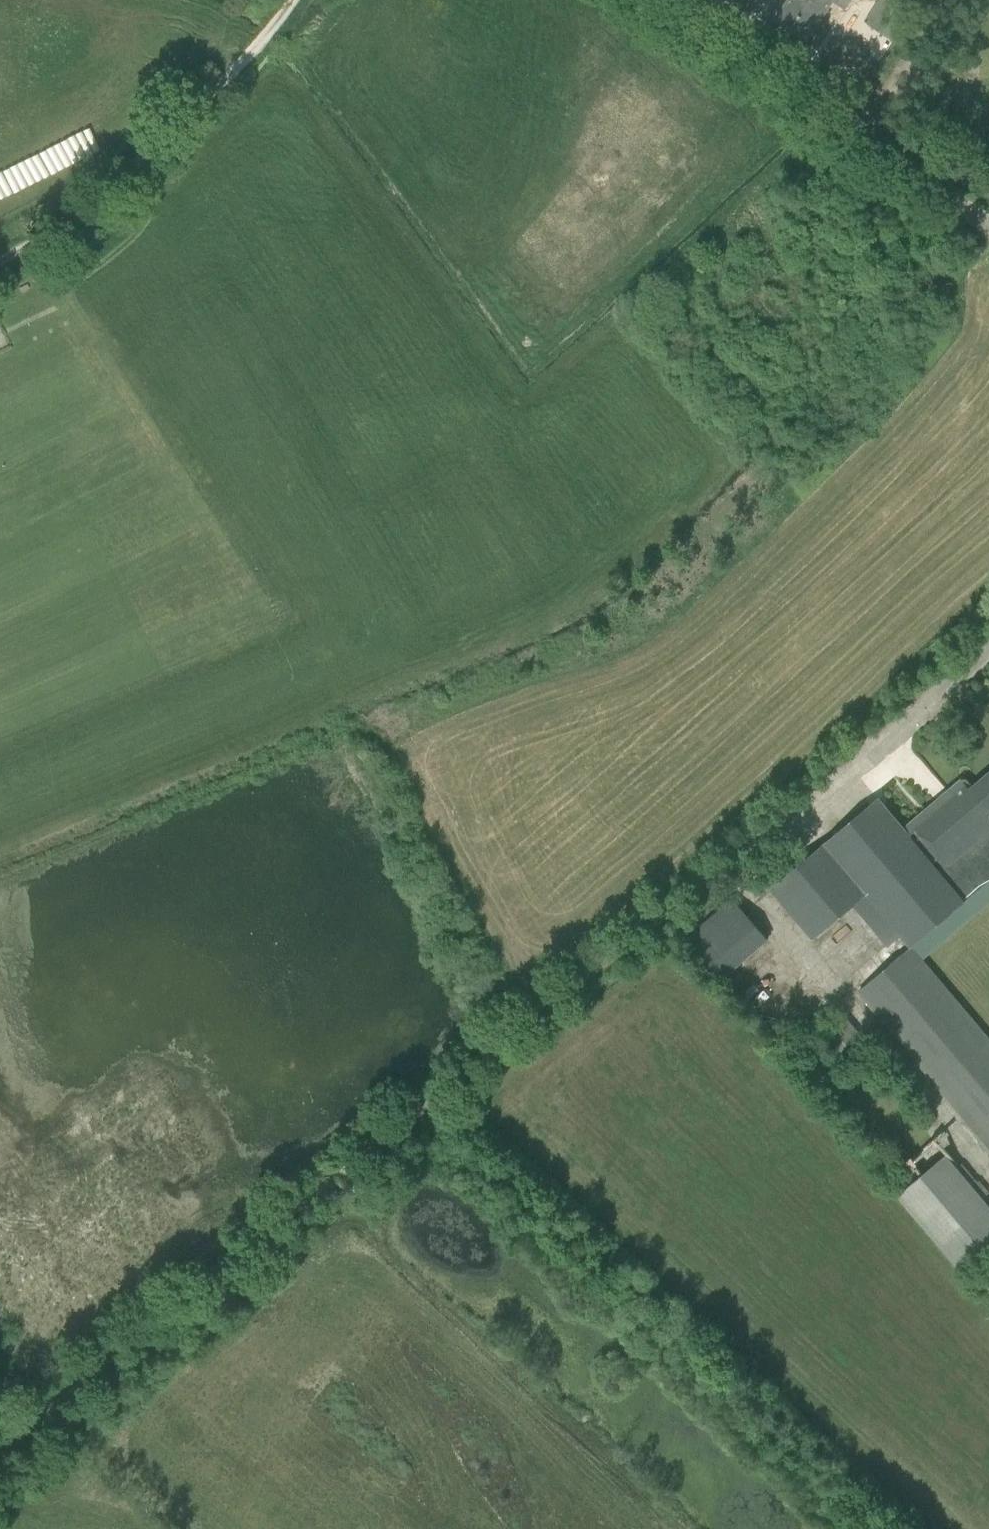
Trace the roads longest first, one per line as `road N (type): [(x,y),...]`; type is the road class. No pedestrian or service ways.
road 1 (track): [(4,1450),(702,898)]
road 2 (unclassified): [(988,221),(664,0)]
road 3 (track): [(285,0),(246,55),(88,210),(0,256)]
road 4 (unclassified): [(702,898),(988,646)]

